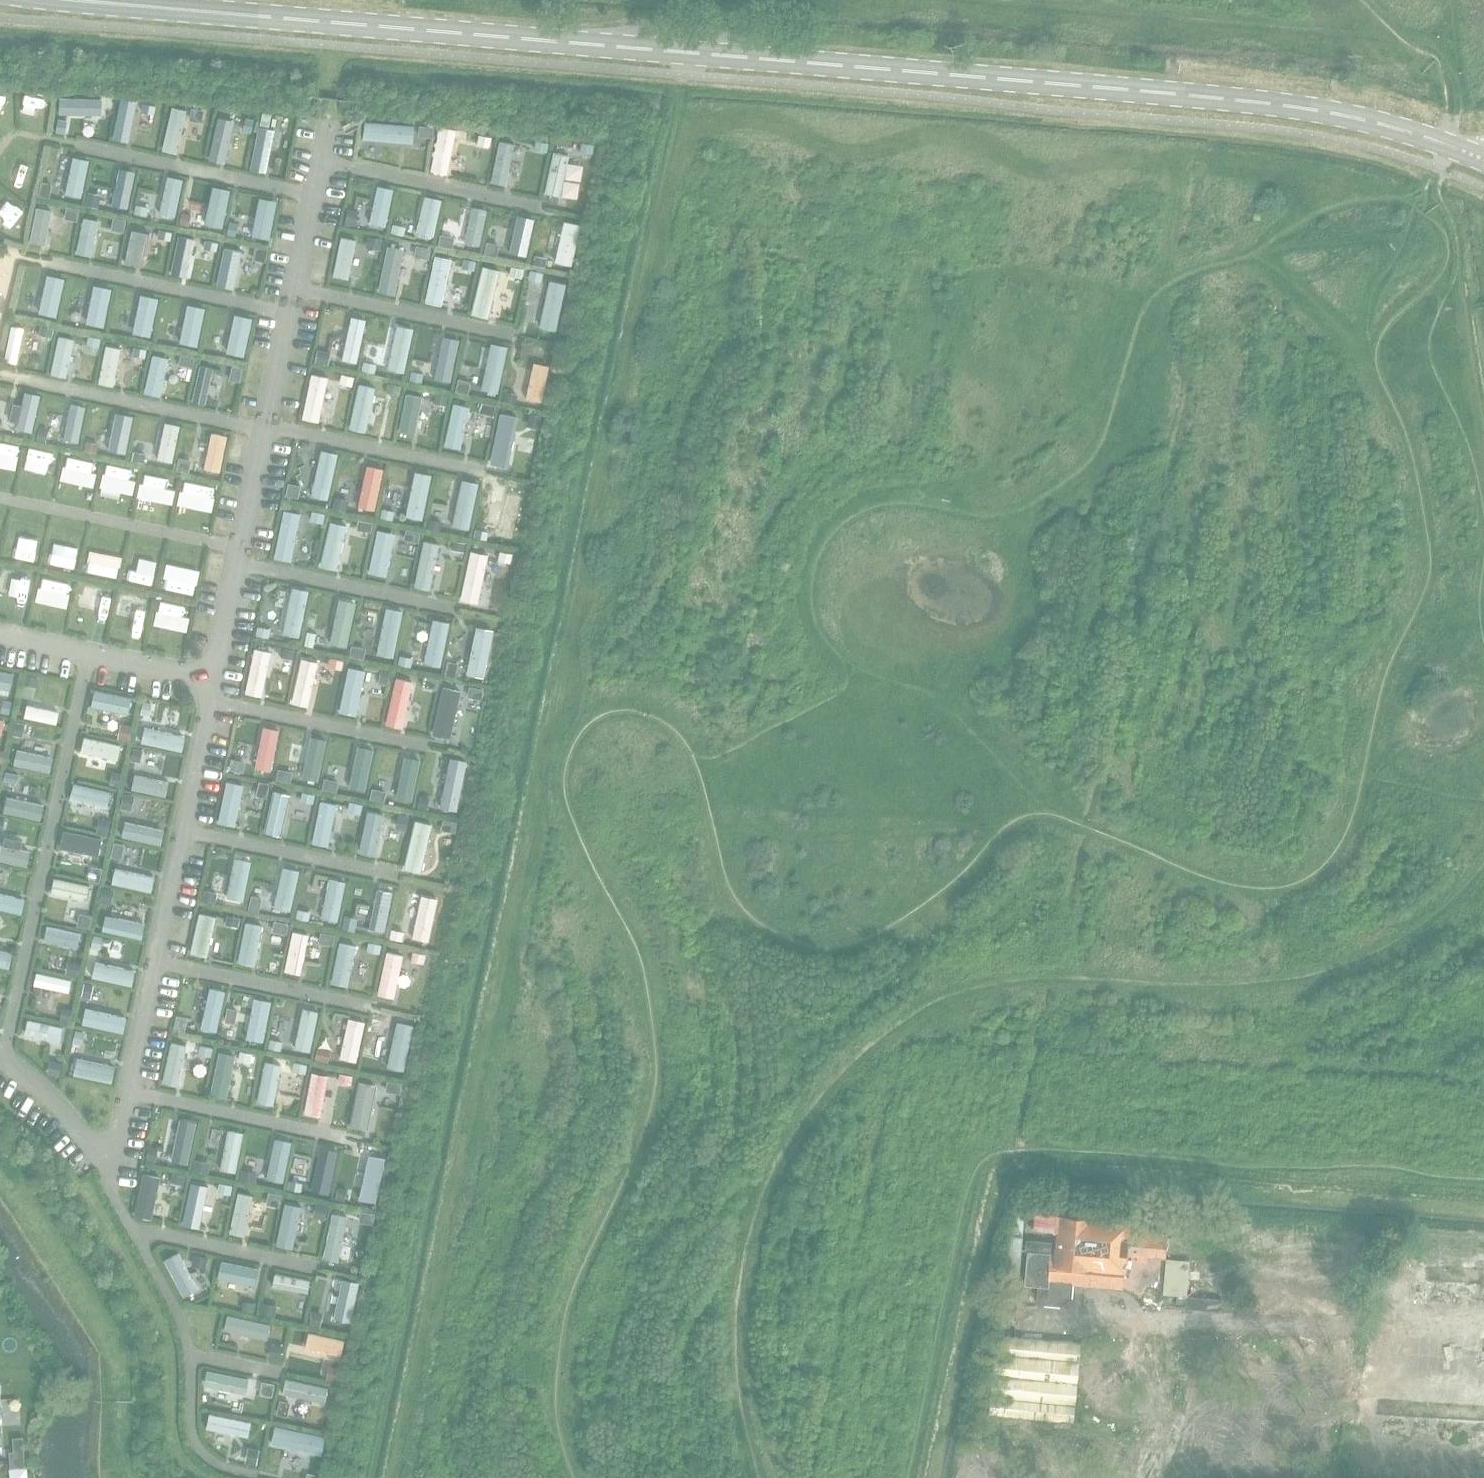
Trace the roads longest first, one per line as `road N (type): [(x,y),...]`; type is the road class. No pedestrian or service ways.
road 1 (secondary): [(1483,156),(1319,110),(1159,92),(89,0)]
road 2 (track): [(1265,254),(1376,360)]

